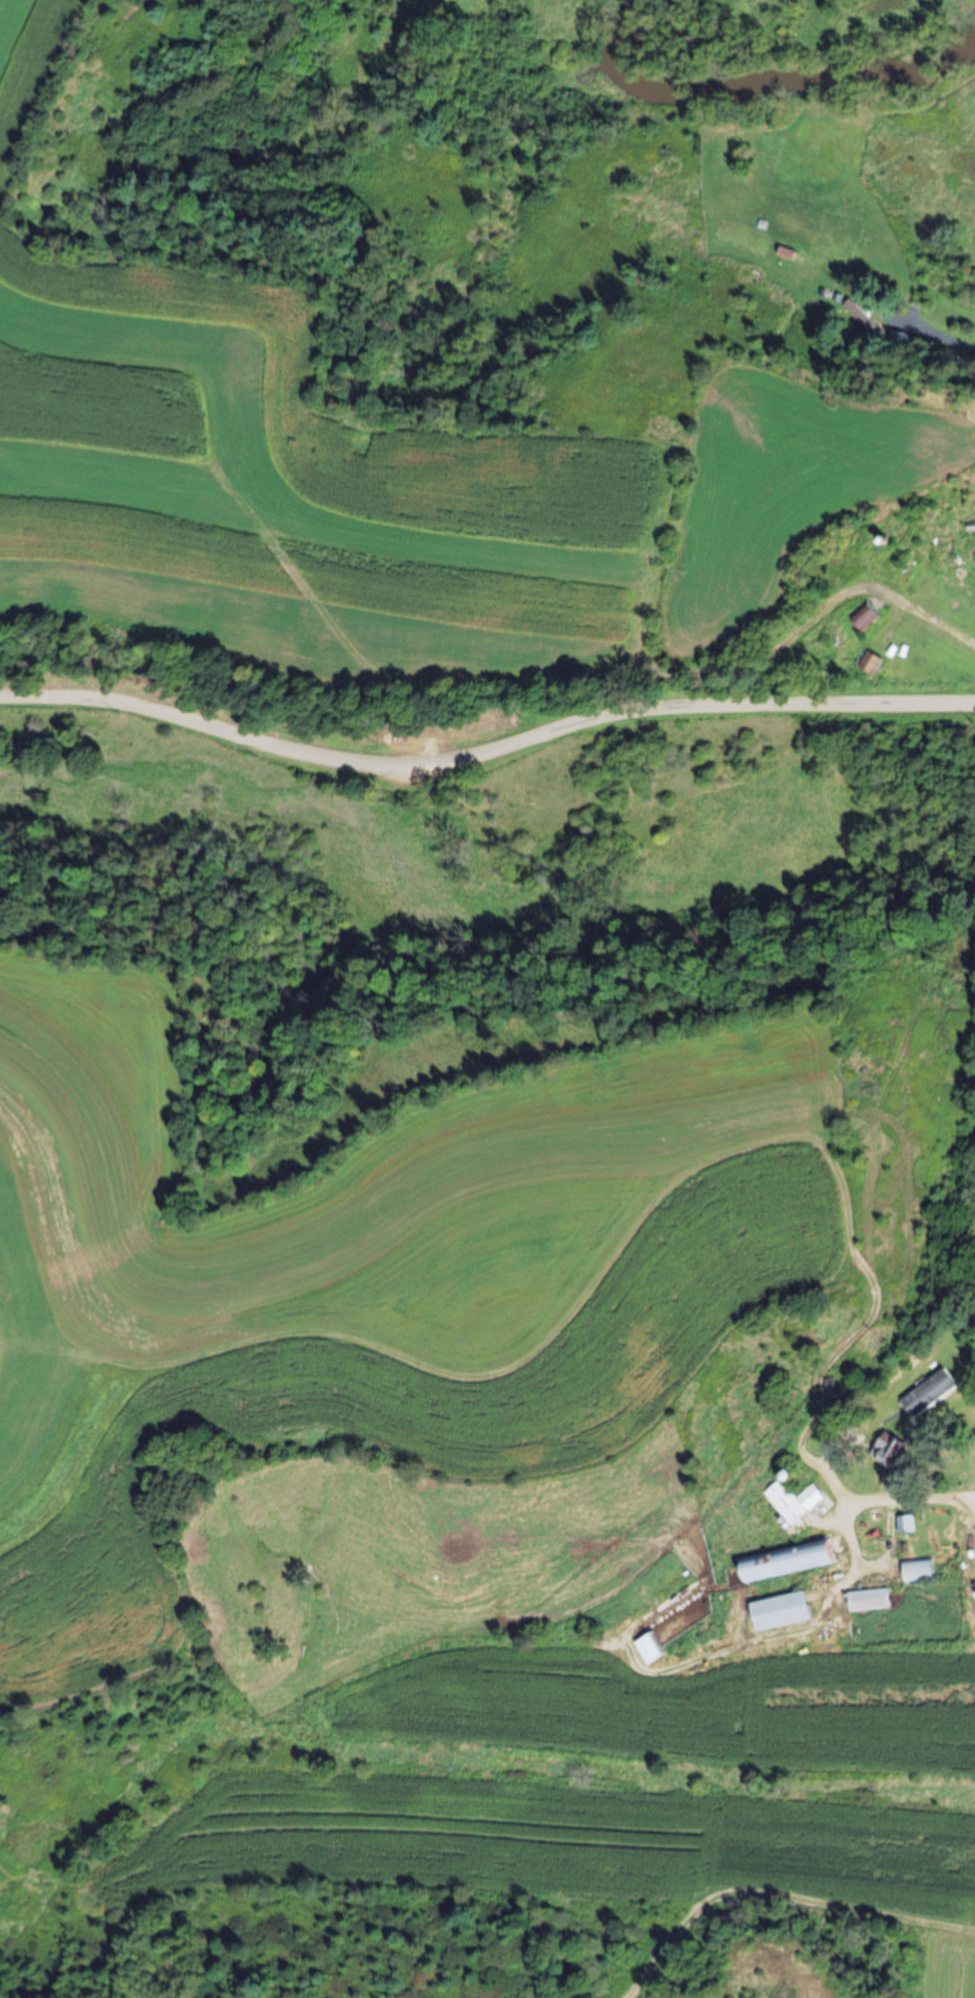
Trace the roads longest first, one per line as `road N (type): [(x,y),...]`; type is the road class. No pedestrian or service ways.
road 1 (residential): [(0,697),(133,704),(340,759),(405,763),(474,755),(640,709),(974,702)]

